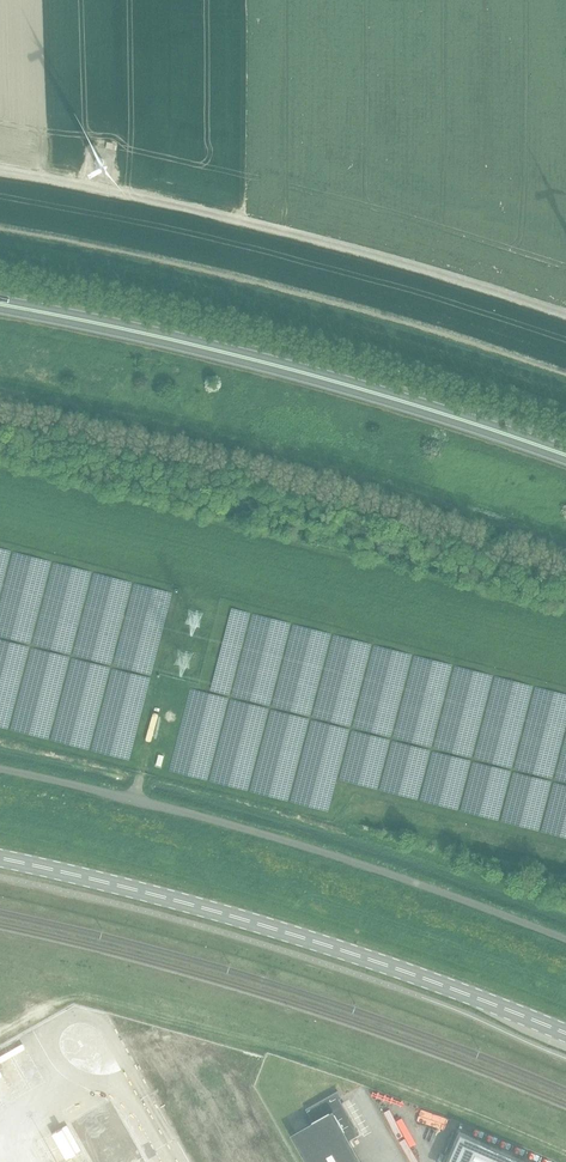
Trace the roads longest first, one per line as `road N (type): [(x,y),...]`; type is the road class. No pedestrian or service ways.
road 1 (secondary): [(0,858),(249,920),(565,1033)]
road 2 (unclassified): [(565,940),(211,818),(0,770)]
road 3 (trunk): [(565,456),(272,365),(0,305)]

